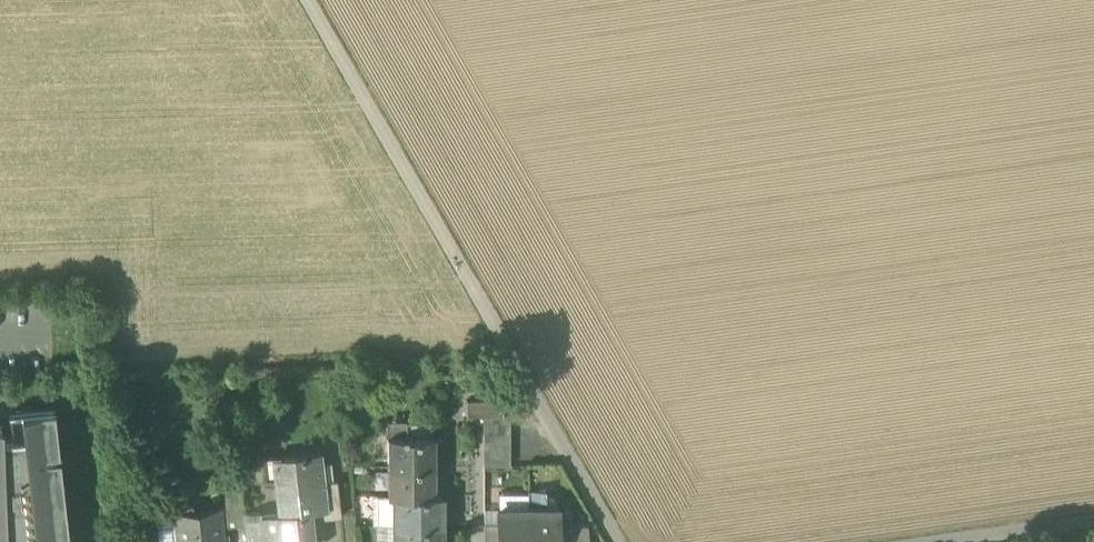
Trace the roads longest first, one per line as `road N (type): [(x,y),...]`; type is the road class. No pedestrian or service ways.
road 1 (track): [(309,0),(617,541)]

